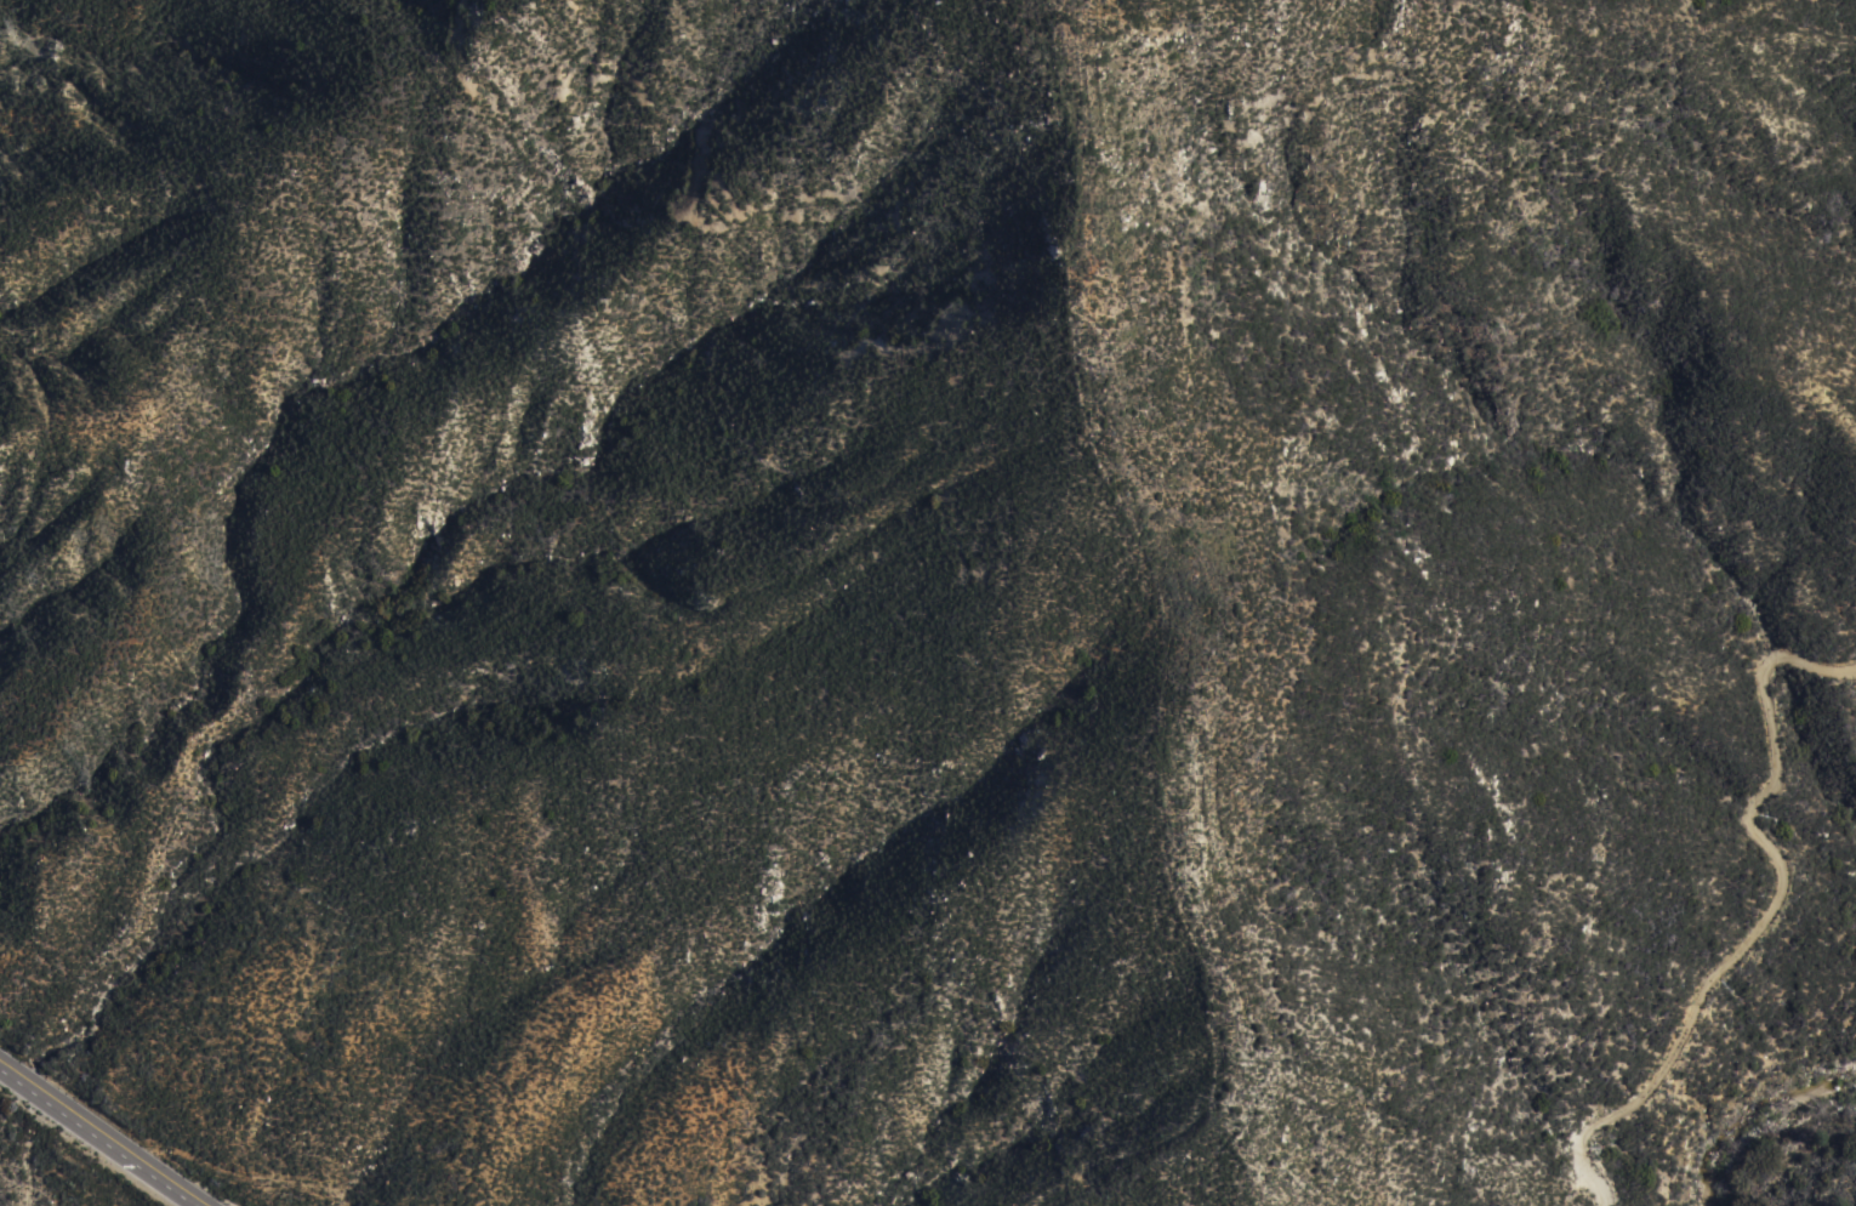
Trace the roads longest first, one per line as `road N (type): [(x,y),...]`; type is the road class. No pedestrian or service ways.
road 1 (track): [(1600,1205),(1588,1136),(1647,1109),(1700,996),(1765,920),(1782,874),(1753,817),(1778,774),(1767,682),(1784,660),(1855,673)]
road 2 (secondary): [(209,1205),(0,1064)]

